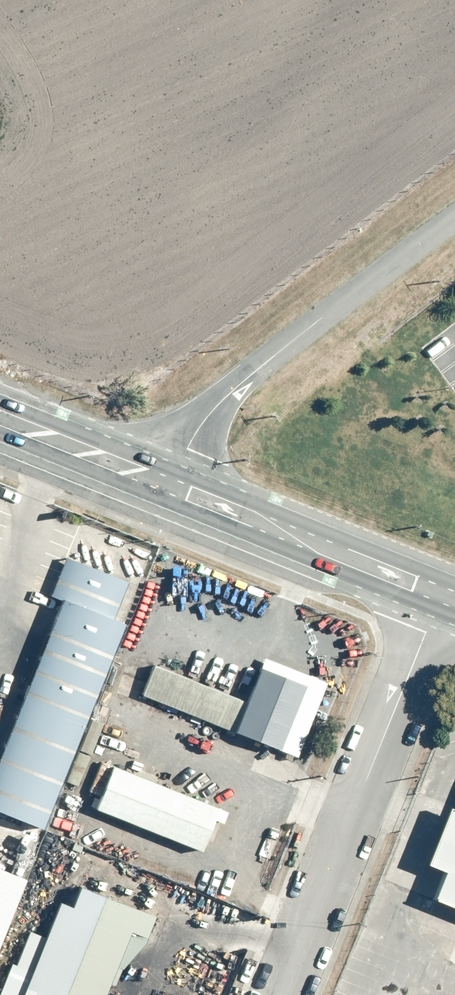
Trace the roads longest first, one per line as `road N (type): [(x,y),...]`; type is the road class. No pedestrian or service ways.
road 1 (unclassified): [(273,994),(440,595)]
road 2 (unclassified): [(172,489),(186,447),(218,403),(454,219)]
road 3 (secondary): [(440,595),(172,489)]
road 4 (secondary): [(172,489),(0,418)]

